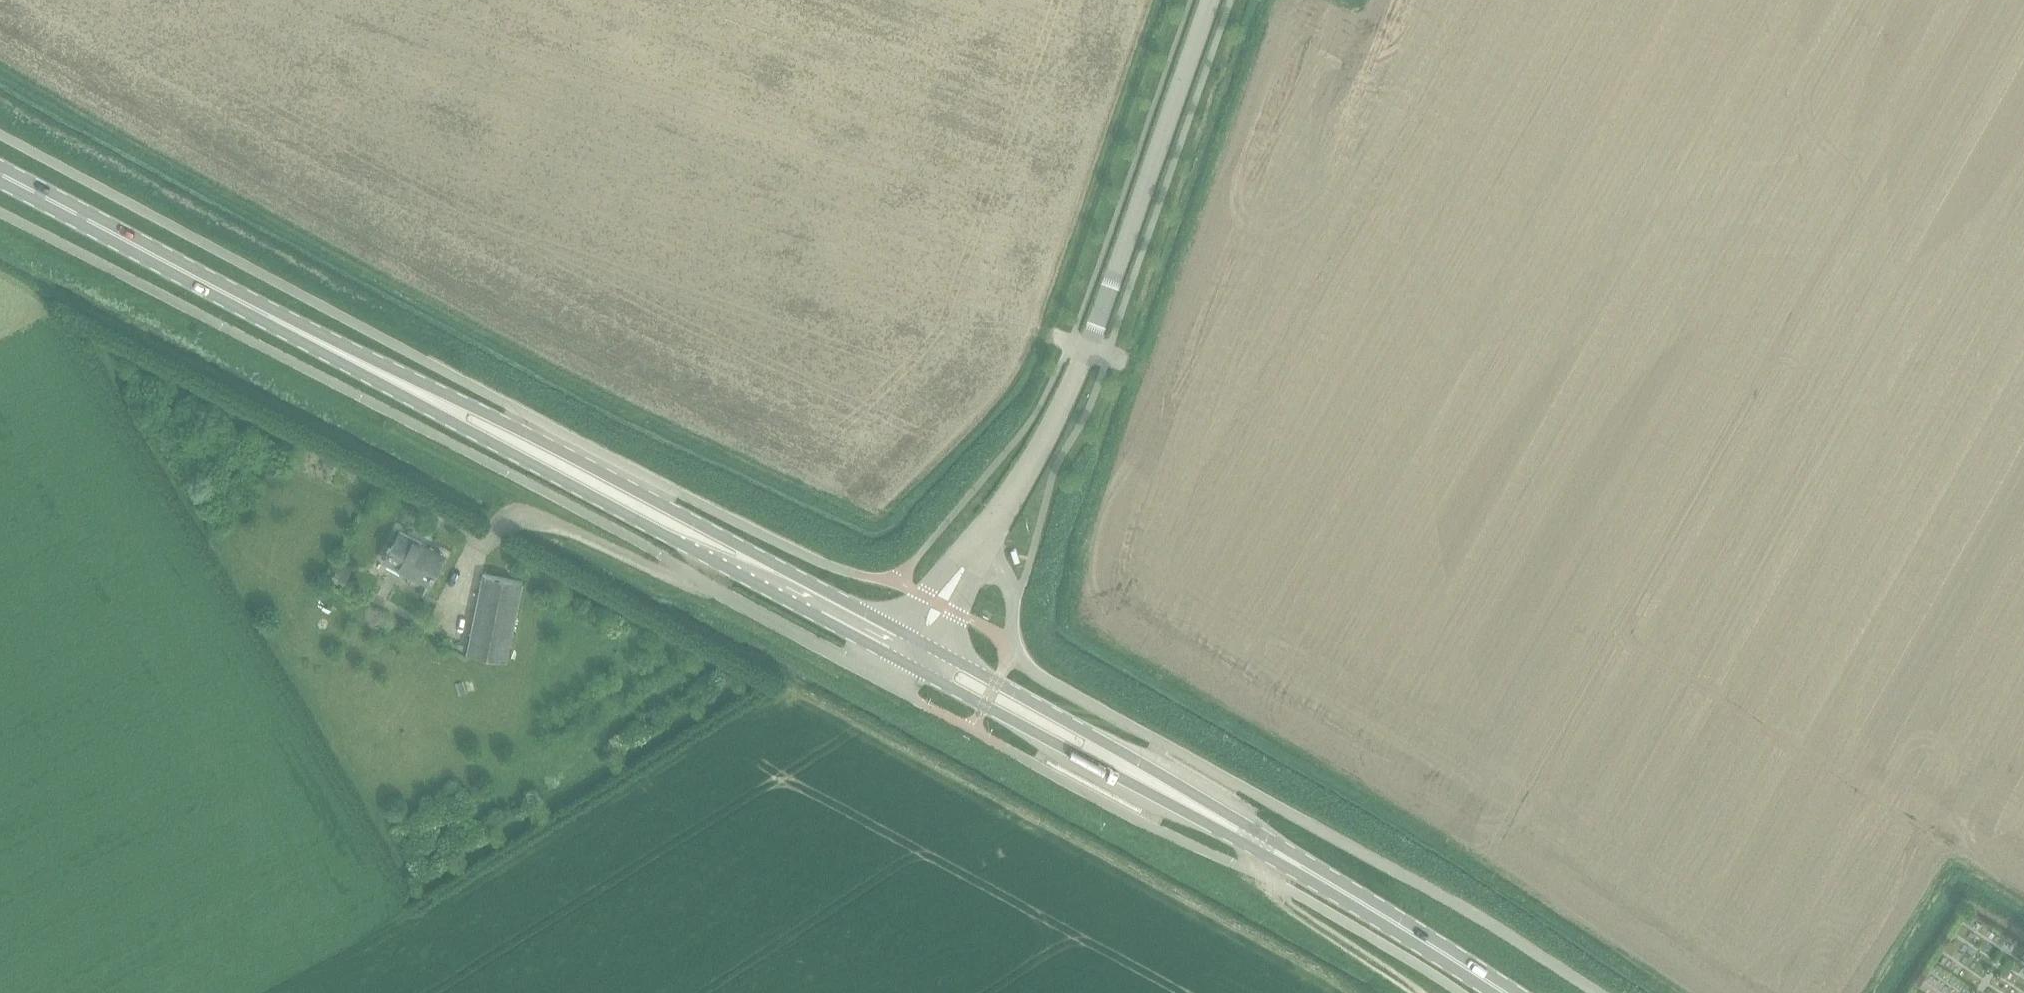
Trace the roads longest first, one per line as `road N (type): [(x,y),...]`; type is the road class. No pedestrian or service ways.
road 1 (unclassified): [(980,548),(1071,391),(1210,0)]
road 2 (primary): [(420,394),(0,174)]
road 3 (primary): [(1505,992),(1115,762)]
road 4 (primary): [(755,571),(736,544),(477,409),(420,394)]
road 5 (primary): [(420,394),(467,429),(721,562),(755,571)]
road 6 (primary): [(1115,762),(1087,733),(965,667),(924,660)]
road 7 (primary): [(924,660),(951,688),(1074,753),(1115,762)]
road 8 (primary): [(893,642),(755,571)]
road 9 (unclassified): [(980,548),(929,589),(893,642)]
road 10 (unclassified): [(924,660),(971,580),(980,548)]

